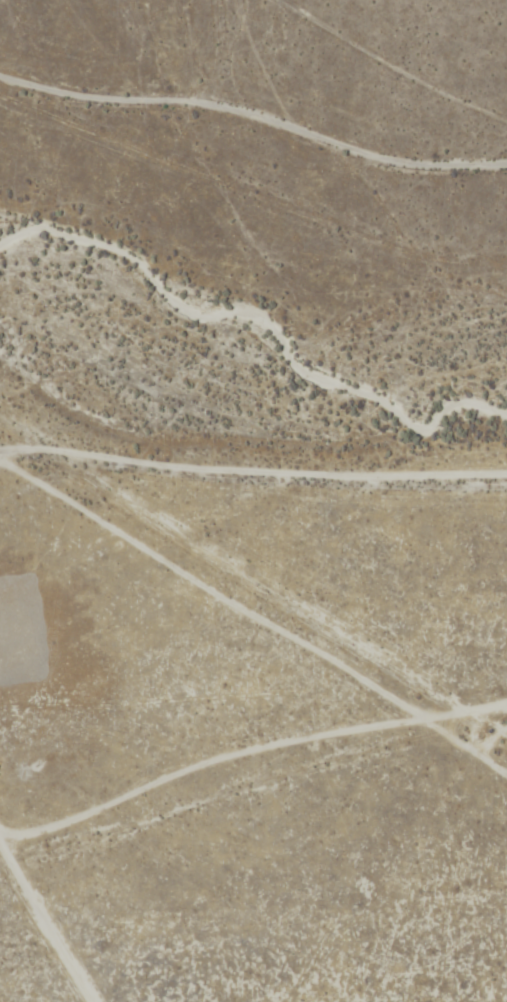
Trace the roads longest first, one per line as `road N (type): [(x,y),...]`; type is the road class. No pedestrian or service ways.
road 1 (track): [(0,499),(506,495)]
road 2 (track): [(506,796),(445,756),(445,714),(506,681)]

